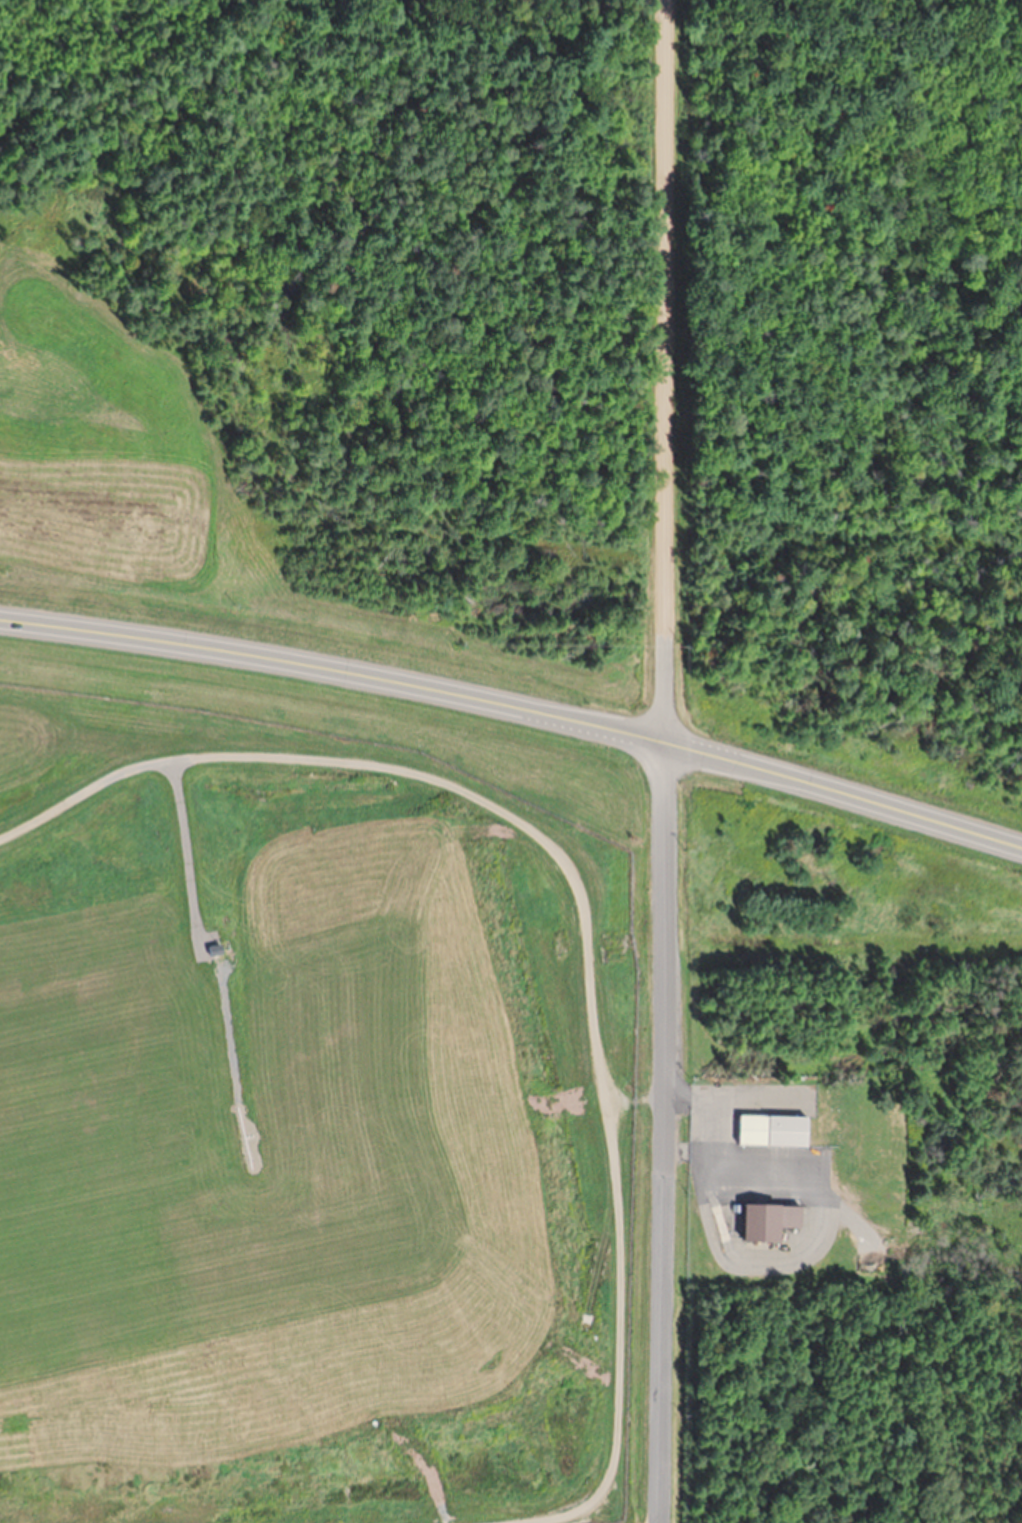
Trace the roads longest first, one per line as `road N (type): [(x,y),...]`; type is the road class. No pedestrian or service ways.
road 1 (primary): [(0,621),(343,671),(663,738),(1021,849)]
road 2 (residential): [(658,1522),(668,1090),(663,738)]
road 3 (residential): [(663,738),(665,0)]

